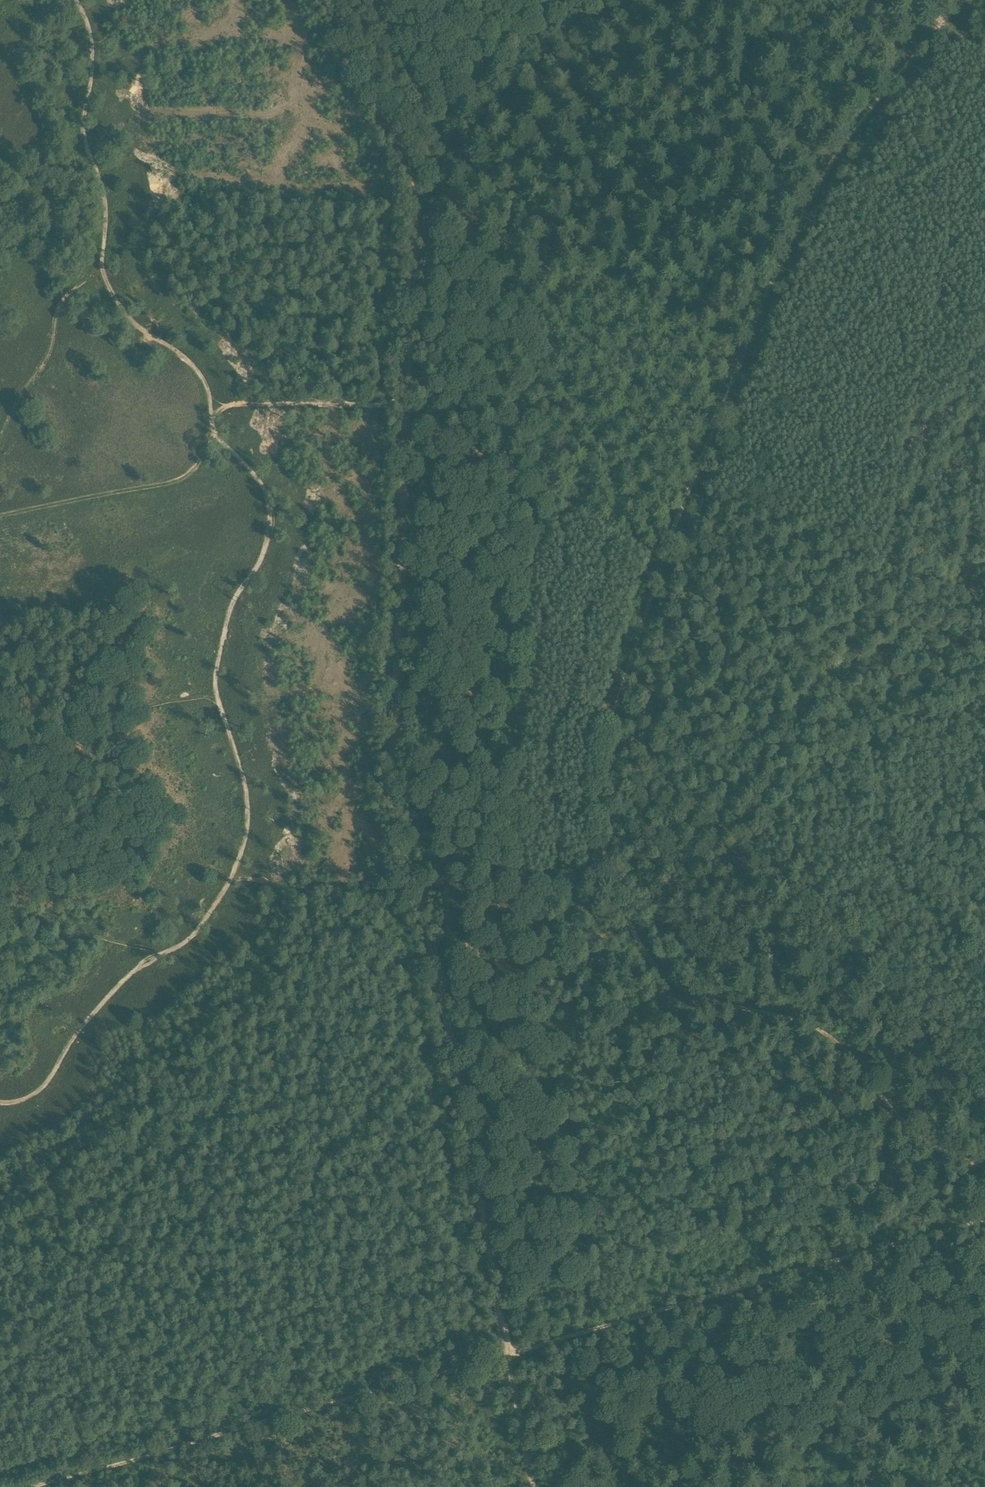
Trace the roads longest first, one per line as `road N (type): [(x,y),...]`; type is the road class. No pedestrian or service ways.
road 1 (track): [(964,0),(853,132),(793,232),(664,554),(618,697),(604,783),(622,883),(660,955),(698,981),(803,1002),(845,1021),(920,1112),(984,1150)]
road 2 (track): [(512,1351),(399,795),(407,406)]
road 3 (track): [(375,0),(443,154),(414,185),(746,349)]
road 4 (track): [(512,1351),(35,1486)]
road 5 (track): [(511,884),(582,1330)]
road 6 (track): [(407,406),(419,206),(332,0)]
road 7 (track): [(984,1213),(582,1330)]
road 8 (track): [(218,695),(228,619),(261,558),(270,508),(249,467),(216,438),(213,417)]
road 9 (track): [(407,406),(664,554)]
road 10 (track): [(234,877),(511,884)]
road 11 (track): [(103,265),(105,204),(84,127),(92,39),(76,0)]
road 12 (track): [(8,945),(15,780),(0,701)]
road 13 (track): [(0,516),(179,478),(196,463),(210,429)]
road 14 (track): [(0,1103),(35,1093),(99,1005),(170,951)]
road 15 (track): [(218,695),(0,737)]
road 16 (track): [(0,438),(22,393),(52,358),(61,303),(103,265)]
road 17 (track): [(213,417),(240,404),(407,406)]
road 18 (track): [(213,417),(193,365),(136,325),(103,265)]
road 19 (track): [(234,877),(247,803),(218,695)]
road 20 (track): [(8,945),(95,937),(170,951)]
road 21 (track): [(539,1486),(512,1351)]

